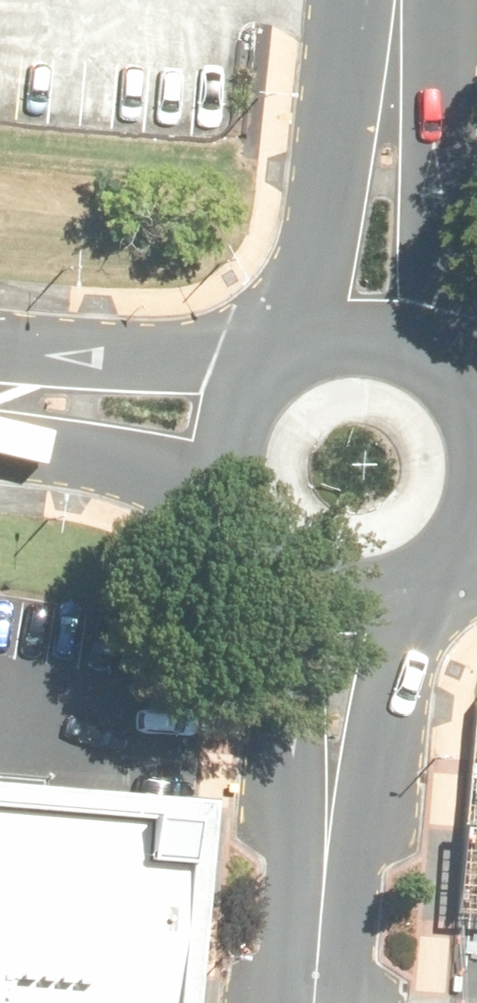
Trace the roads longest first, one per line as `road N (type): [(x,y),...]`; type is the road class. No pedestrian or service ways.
road 1 (tertiary): [(312,1002),(339,608)]
road 2 (tertiary): [(371,314),(404,0)]
road 3 (secondary): [(339,608),(292,593),(251,564),(223,522),(210,474),(215,421)]
road 4 (secondary): [(0,393),(215,421)]
road 5 (secondary): [(215,421),(256,354),(290,330),(371,314)]
road 6 (secondary): [(476,547),(433,589),(388,606),(339,608)]
road 7 (secondary): [(371,314),(415,325),(455,349),(476,376)]

